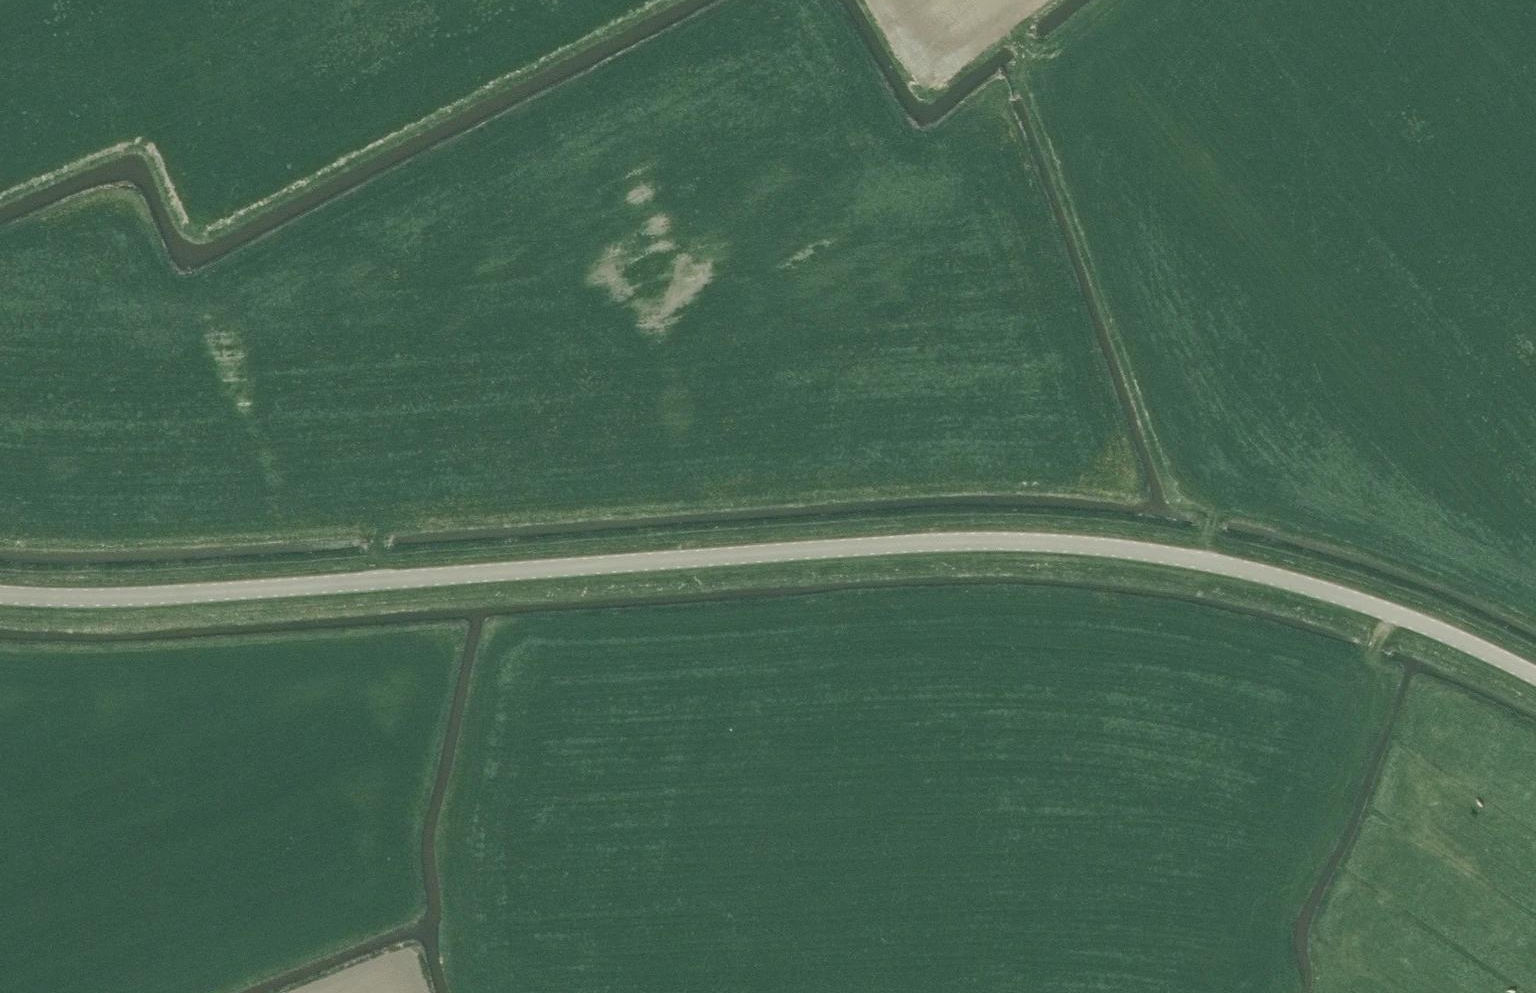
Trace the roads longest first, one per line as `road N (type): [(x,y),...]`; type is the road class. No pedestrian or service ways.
road 1 (tertiary): [(1535,676),(1429,627),(1309,586),(1200,560),(1053,543),(935,542),(140,596),(0,594)]

